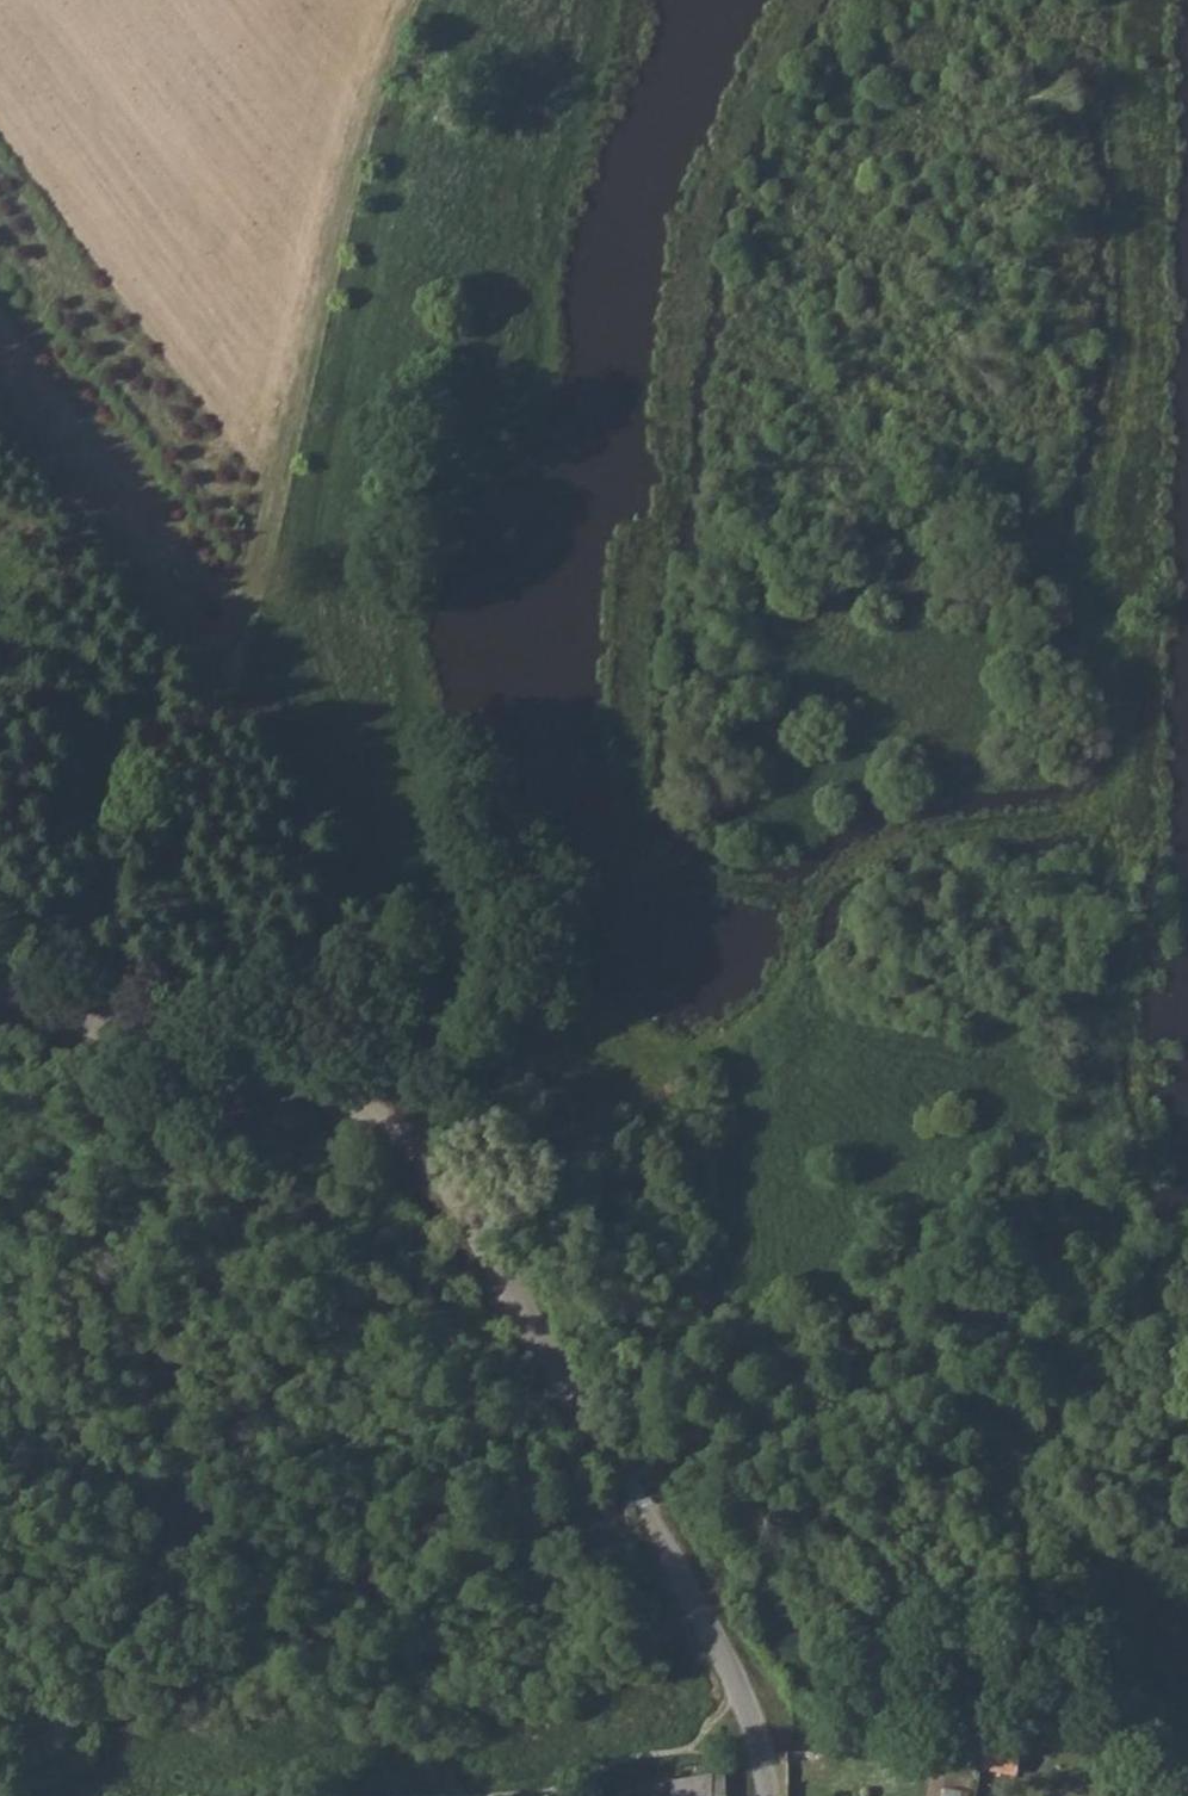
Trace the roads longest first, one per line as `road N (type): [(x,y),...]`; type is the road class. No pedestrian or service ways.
road 1 (unclassified): [(770,1795),(767,1758),(747,1701),(700,1604),(438,1172),(358,1106),(40,1002),(0,981)]

